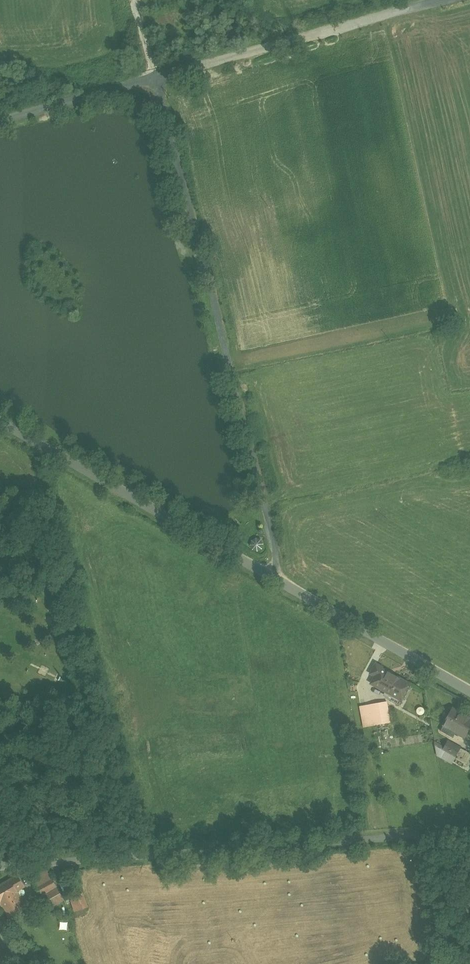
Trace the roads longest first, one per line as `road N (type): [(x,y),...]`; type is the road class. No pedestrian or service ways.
road 1 (unclassified): [(469,691),(0,422)]
road 2 (track): [(159,77),(292,589)]
road 3 (unclassified): [(469,833),(0,866)]
road 4 (track): [(437,0),(0,124)]

